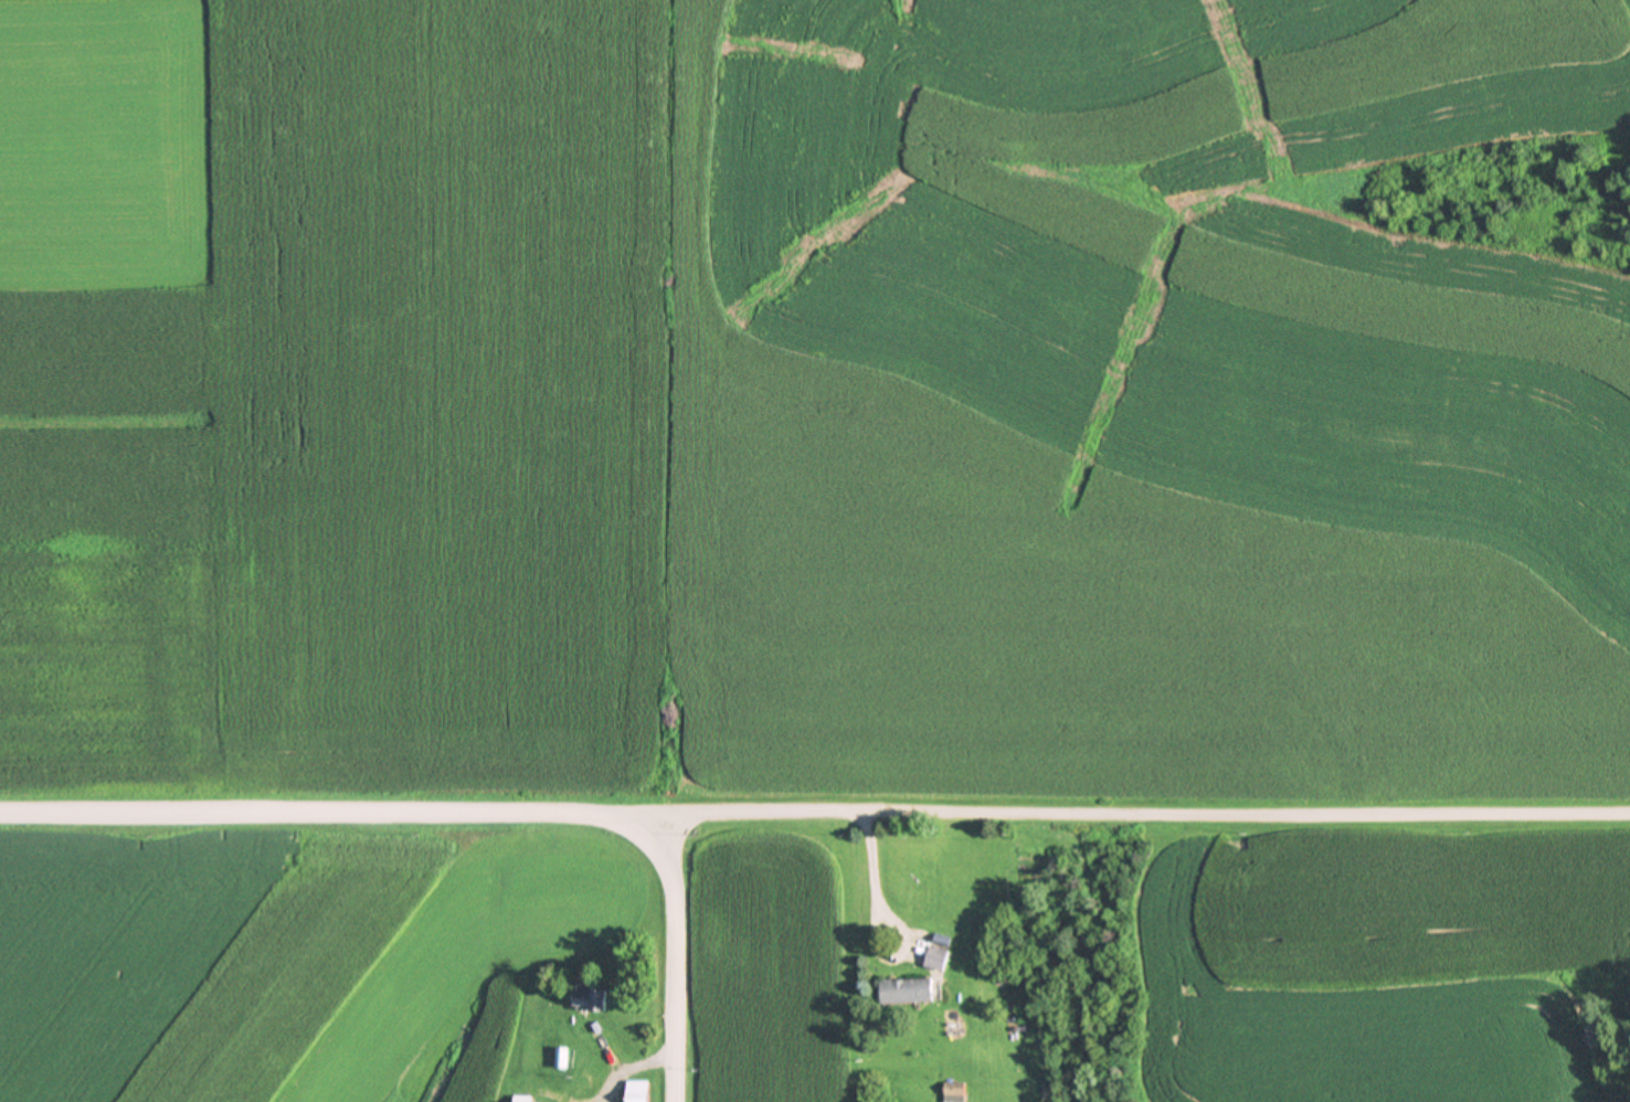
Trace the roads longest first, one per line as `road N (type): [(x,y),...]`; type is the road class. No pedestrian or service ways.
road 1 (residential): [(1629,817),(660,819)]
road 2 (residential): [(660,819),(0,812)]
road 3 (residential): [(681,1101),(680,942),(660,819)]

